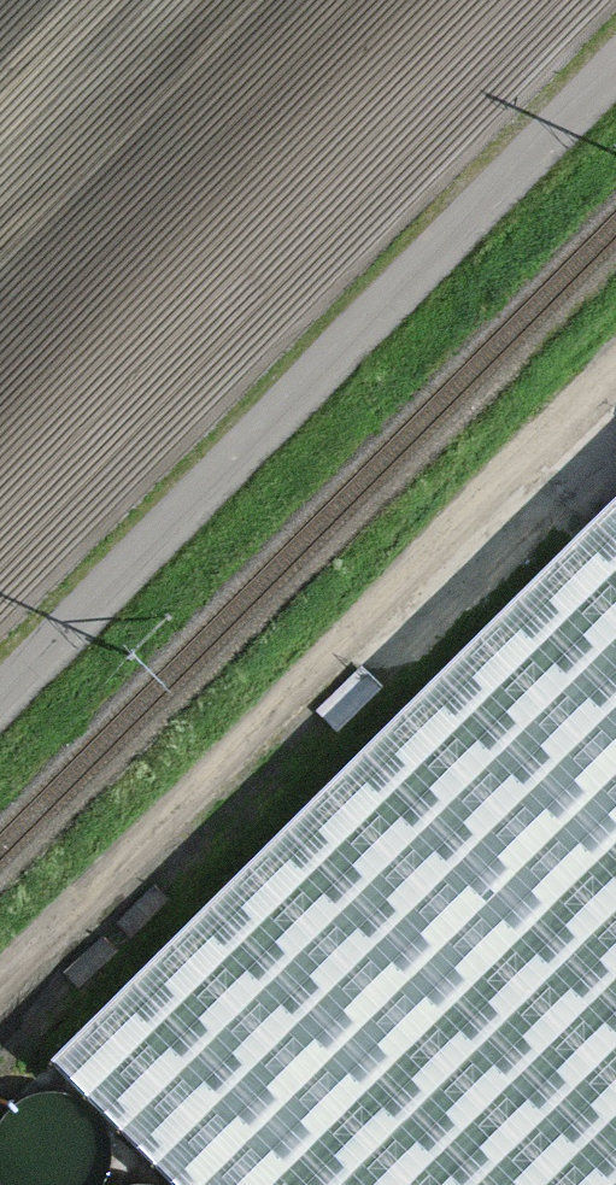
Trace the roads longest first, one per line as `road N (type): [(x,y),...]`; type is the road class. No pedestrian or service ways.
road 1 (unclassified): [(0,702),(615,73)]
road 2 (track): [(0,985),(615,364)]

